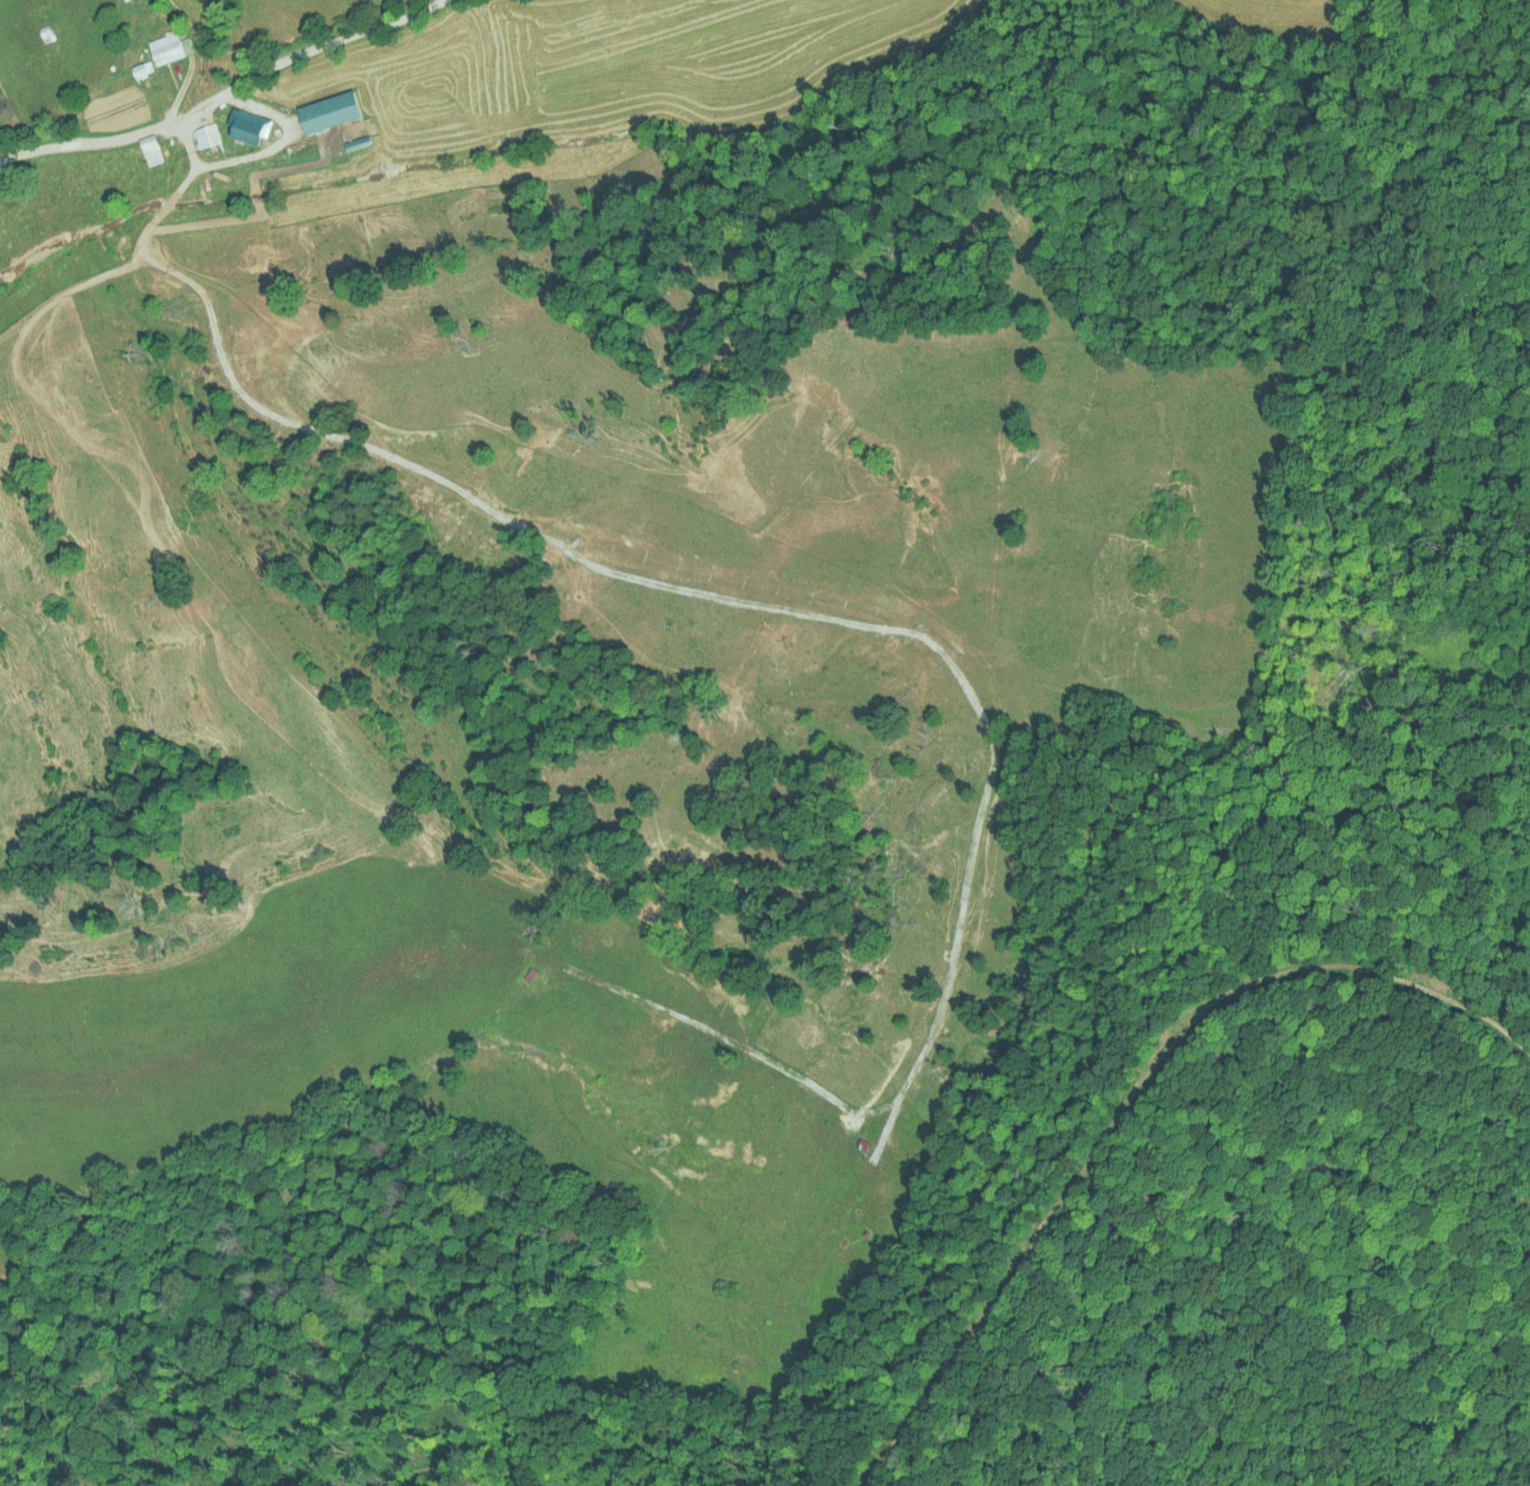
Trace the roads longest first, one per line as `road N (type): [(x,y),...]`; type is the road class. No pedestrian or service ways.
road 1 (residential): [(0,161),(179,122),(278,62),(440,0)]

